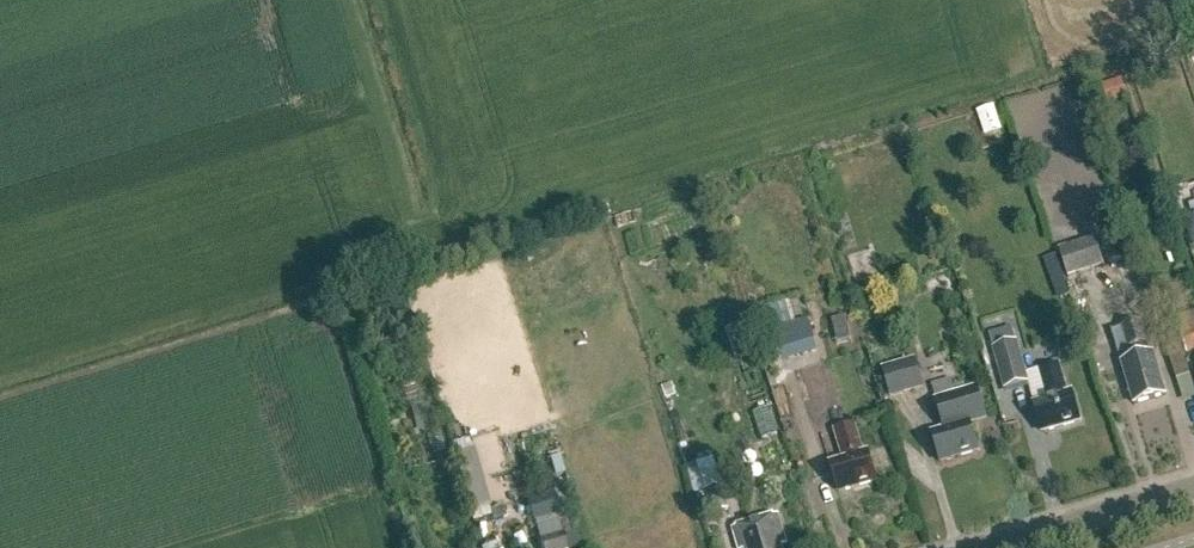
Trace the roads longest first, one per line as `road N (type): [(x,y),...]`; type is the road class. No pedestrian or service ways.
road 1 (tertiary): [(990,547),(1193,488)]

